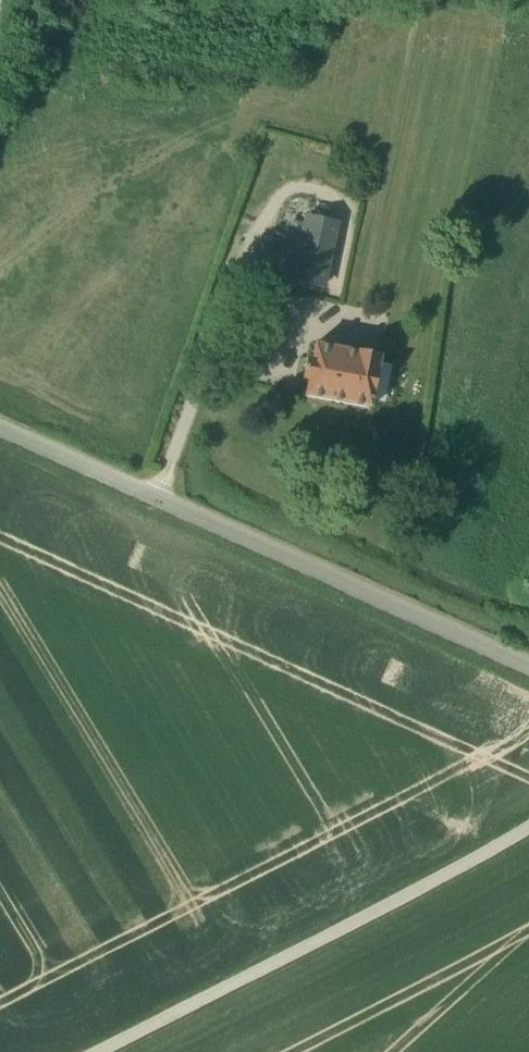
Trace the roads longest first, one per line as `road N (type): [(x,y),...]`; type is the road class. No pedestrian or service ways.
road 1 (track): [(99,1051),(528,825)]
road 2 (track): [(155,499),(528,670)]
road 3 (track): [(350,307),(396,336),(401,379),(381,425),(326,472),(292,384),(305,340),(330,321)]
road 4 (track): [(0,435),(155,499)]

